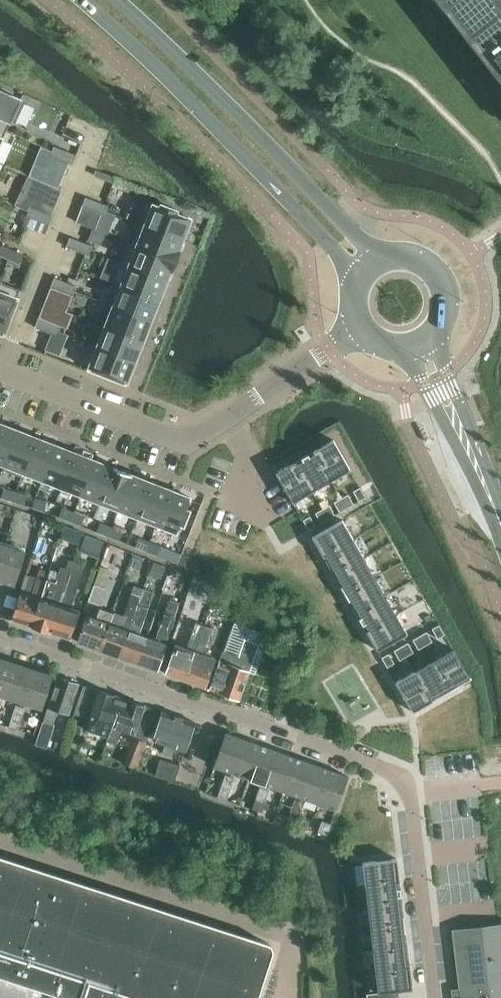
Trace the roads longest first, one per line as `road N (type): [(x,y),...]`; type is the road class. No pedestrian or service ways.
road 1 (residential): [(434,997),(402,776),(0,639)]
road 2 (residential): [(362,329),(184,444),(0,372)]
road 3 (secondary): [(79,0),(172,82),(357,277)]
road 4 (secondary): [(378,256),(116,0)]
road 5 (secondary): [(431,334),(447,305),(439,272),(412,253),(378,256)]

